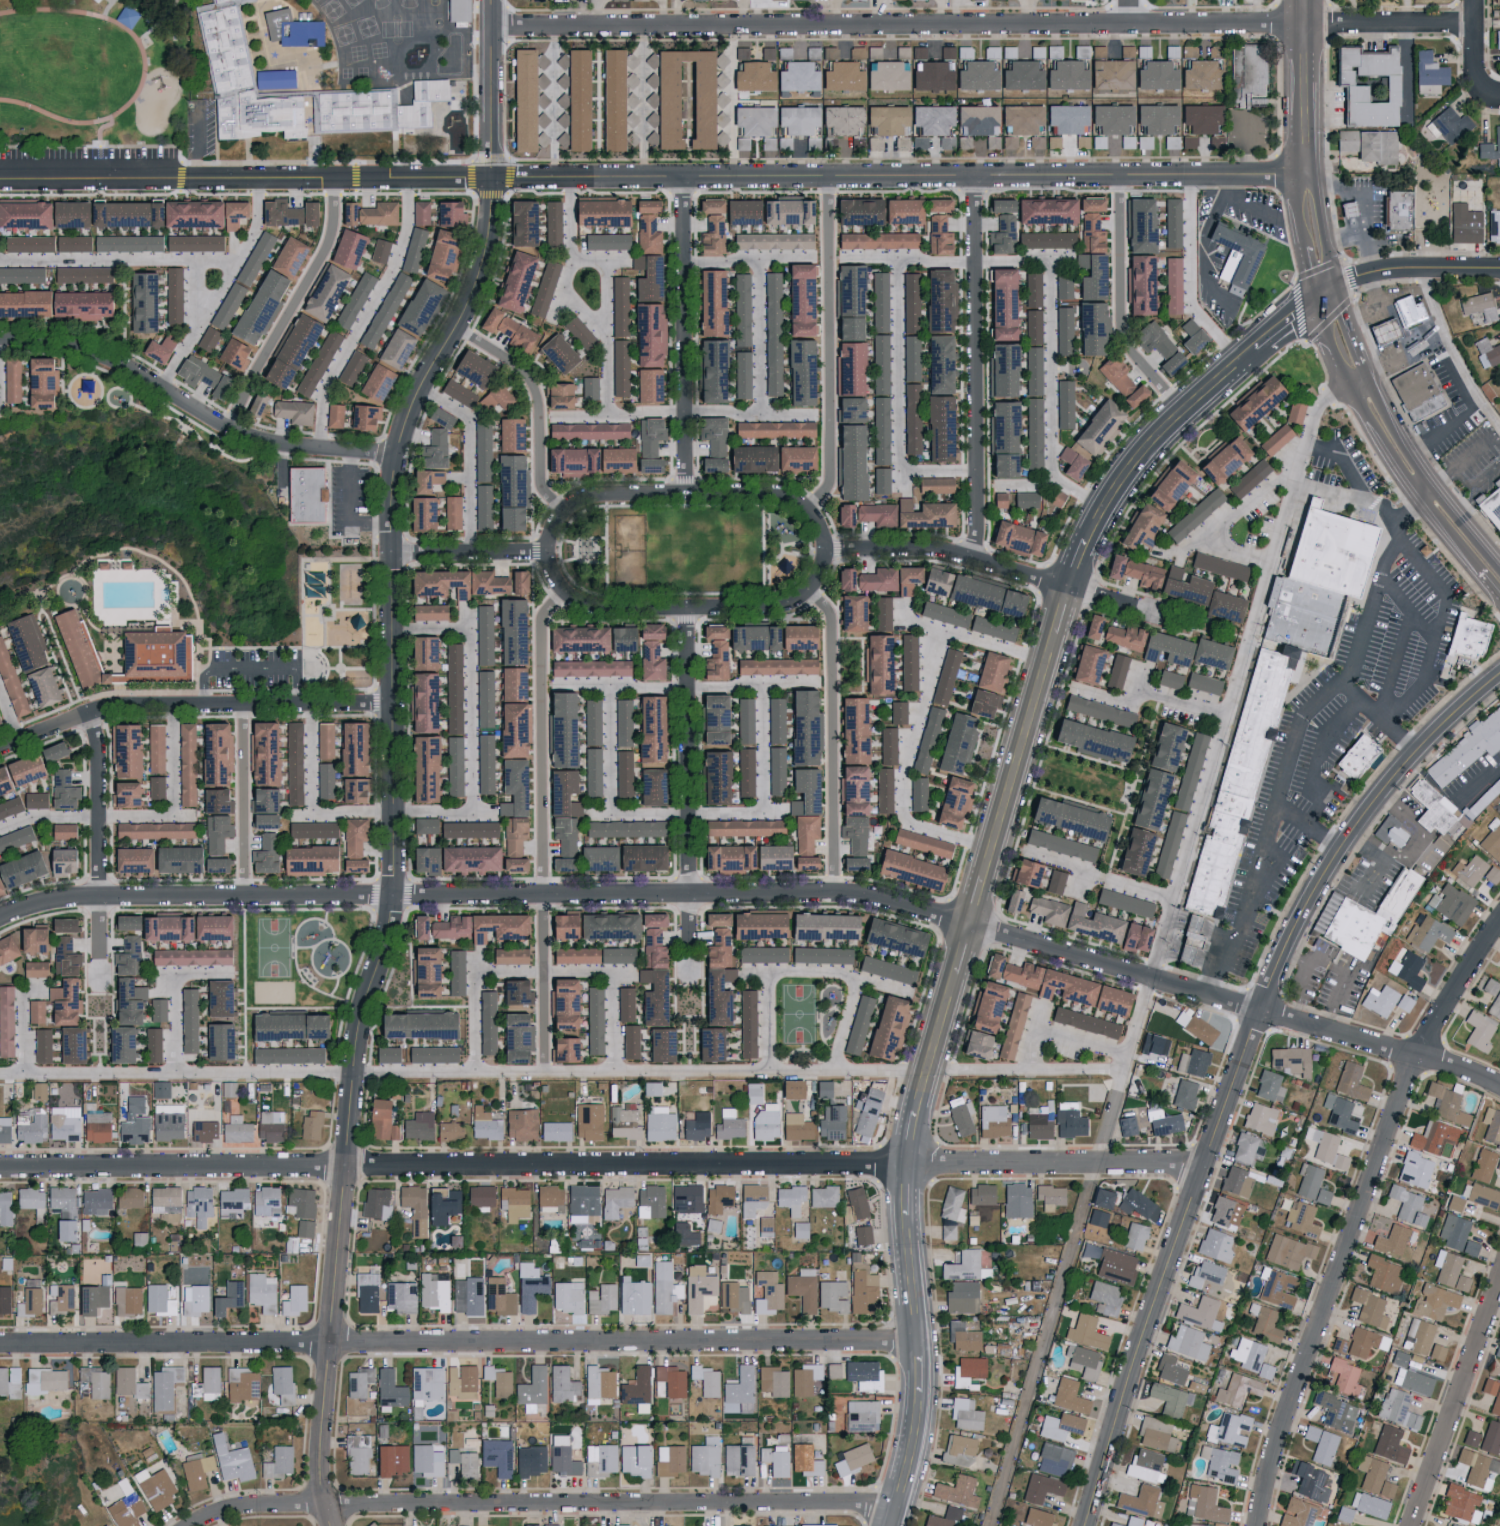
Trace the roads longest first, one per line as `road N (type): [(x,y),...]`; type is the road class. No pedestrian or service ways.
road 1 (residential): [(0,918),(100,897),(833,891),(997,930),(1436,1059),(1499,1088)]
road 2 (residential): [(326,1502),(320,1455),(361,1015),(396,896),(395,497),(420,390),(478,274),(491,175)]
road 3 (tertiary): [(886,1525),(917,1377),(907,1201),(914,1119),(1069,588),(1105,508),(1166,431),(1317,302)]
road 4 (residential): [(0,1169),(1201,1163)]
road 5 (residential): [(492,24),(1474,21)]
road 6 (residential): [(1084,1525),(1148,1313),(1292,929),(1378,794),(1499,673)]
road 7 (residential): [(0,1346),(917,1339)]
road 8 (residential): [(491,175),(1305,172)]
road 9 (residential): [(185,1525),(243,1504),(304,1502),(892,1504)]
road 10 (residential): [(547,550),(554,575),(578,601),(689,609),(792,602),(816,580),(825,542),(809,509),(777,493),(602,493),(568,506),(547,550)]
road 11 (residential): [(1258,1525),(1277,1447),(1414,1053),(1499,920)]
road 12 (residential): [(0,183),(491,175)]
road 13 (residential): [(545,1071),(542,635),(546,611),(565,589)]
road 14 (residential): [(0,339),(113,360),(231,428),(402,457)]
road 15 (residential): [(0,750),(125,706),(394,706)]
road 16 (residential): [(973,174),(975,557)]
road 17 (residential): [(826,174),(830,477),(809,509)]
road 18 (residential): [(681,175),(688,492)]
road 19 (residential): [(833,891),(833,622),(808,590)]
road 20 (residential): [(690,894),(689,609)]
road 21 (residential): [(231,428),(332,222),(335,180)]
road 22 (residential): [(1118,173),(1124,347),(1188,412)]
road 23 (residential): [(1413,1525),(1499,1285)]
road 24 (residential): [(824,549),(936,548),(1069,588)]
road 25 (tertiary): [(1499,568),(1420,476),(1365,375)]
road 26 (residential): [(456,327),(536,383),(543,486),(564,511)]
road 27 (tertiary): [(1347,386),(1408,486),(1478,567)]
road 28 (residential): [(246,705),(249,897)]
road 29 (residential): [(100,897),(102,737),(93,714)]
road 30 (residential): [(491,175),(492,0)]
road 31 (tertiary): [(1305,172),(1306,0)]
road 32 (residential): [(548,555),(395,557)]
road 33 (residential): [(1373,270),(1499,267)]

